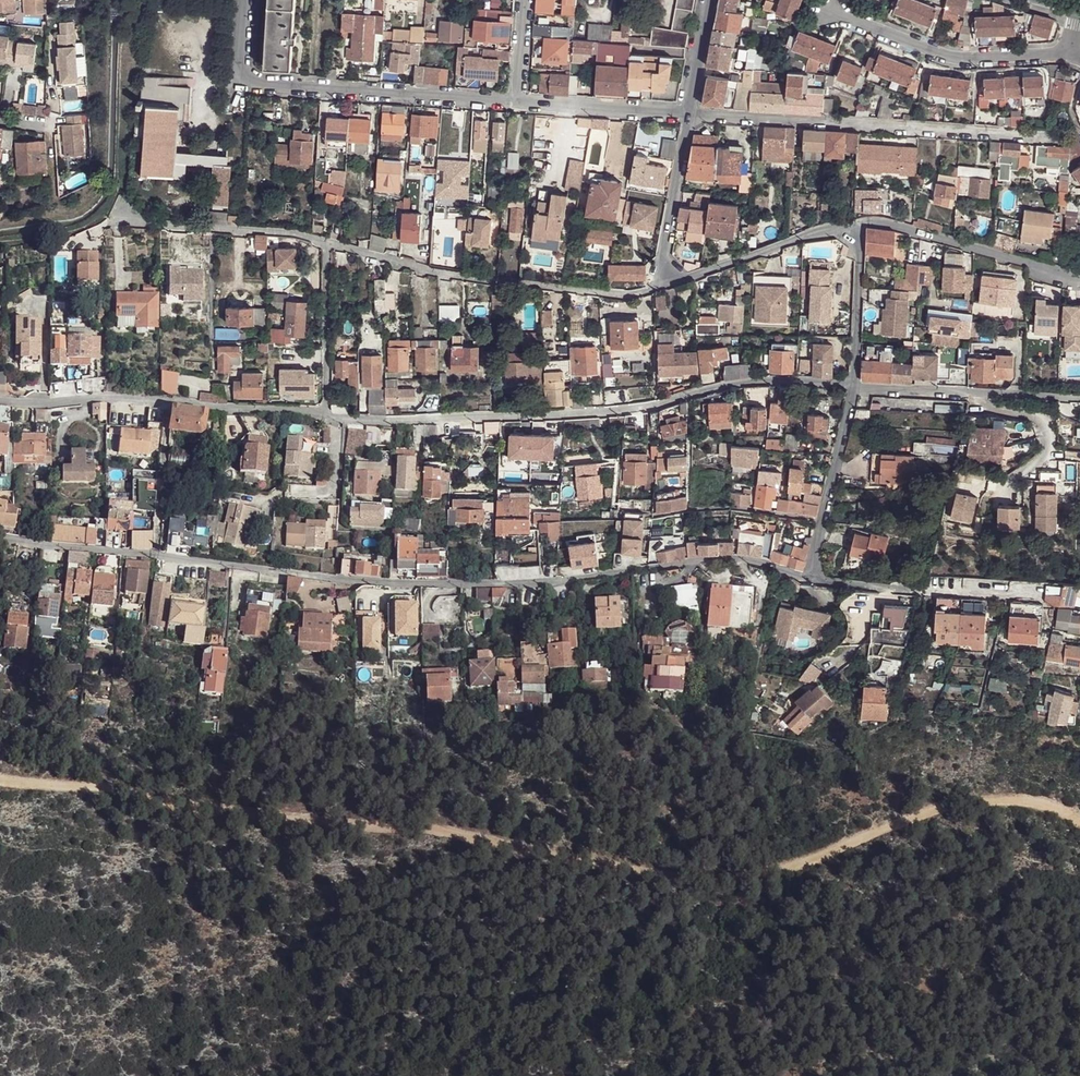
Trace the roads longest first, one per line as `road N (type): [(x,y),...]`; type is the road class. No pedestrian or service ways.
road 1 (track): [(1079,821),(1024,802),(966,805),(734,880),(438,832),(354,830),(0,783)]
road 2 (residential): [(807,579),(733,559),(523,585),(399,585),(0,537)]
road 3 (residential): [(327,416),(588,412),(789,380),(855,387)]
road 4 (residential): [(689,114),(1061,138)]
road 5 (residential): [(246,0),(243,74),(254,82),(518,103)]
road 6 (residential): [(325,242),(440,272),(625,296),(669,286)]
road 7 (residential): [(0,400),(114,398),(327,416)]
road 8 (residential): [(828,9),(954,57),(1071,50)]
road 9 (residential): [(898,711),(922,592),(807,579)]
road 10 (residential): [(861,224),(1079,278)]
road 11 (residential): [(855,387),(1079,398)]
road 12 (residential): [(115,217),(325,242)]
road 13 (residential): [(669,286),(861,224)]
road 14 (residential): [(807,579),(855,387)]
road 15 (residential): [(327,416),(325,242)]
road 16 (residential): [(669,286),(689,114)]
road 17 (residential): [(518,103),(689,114)]
road 18 (residential): [(855,387),(861,224)]

